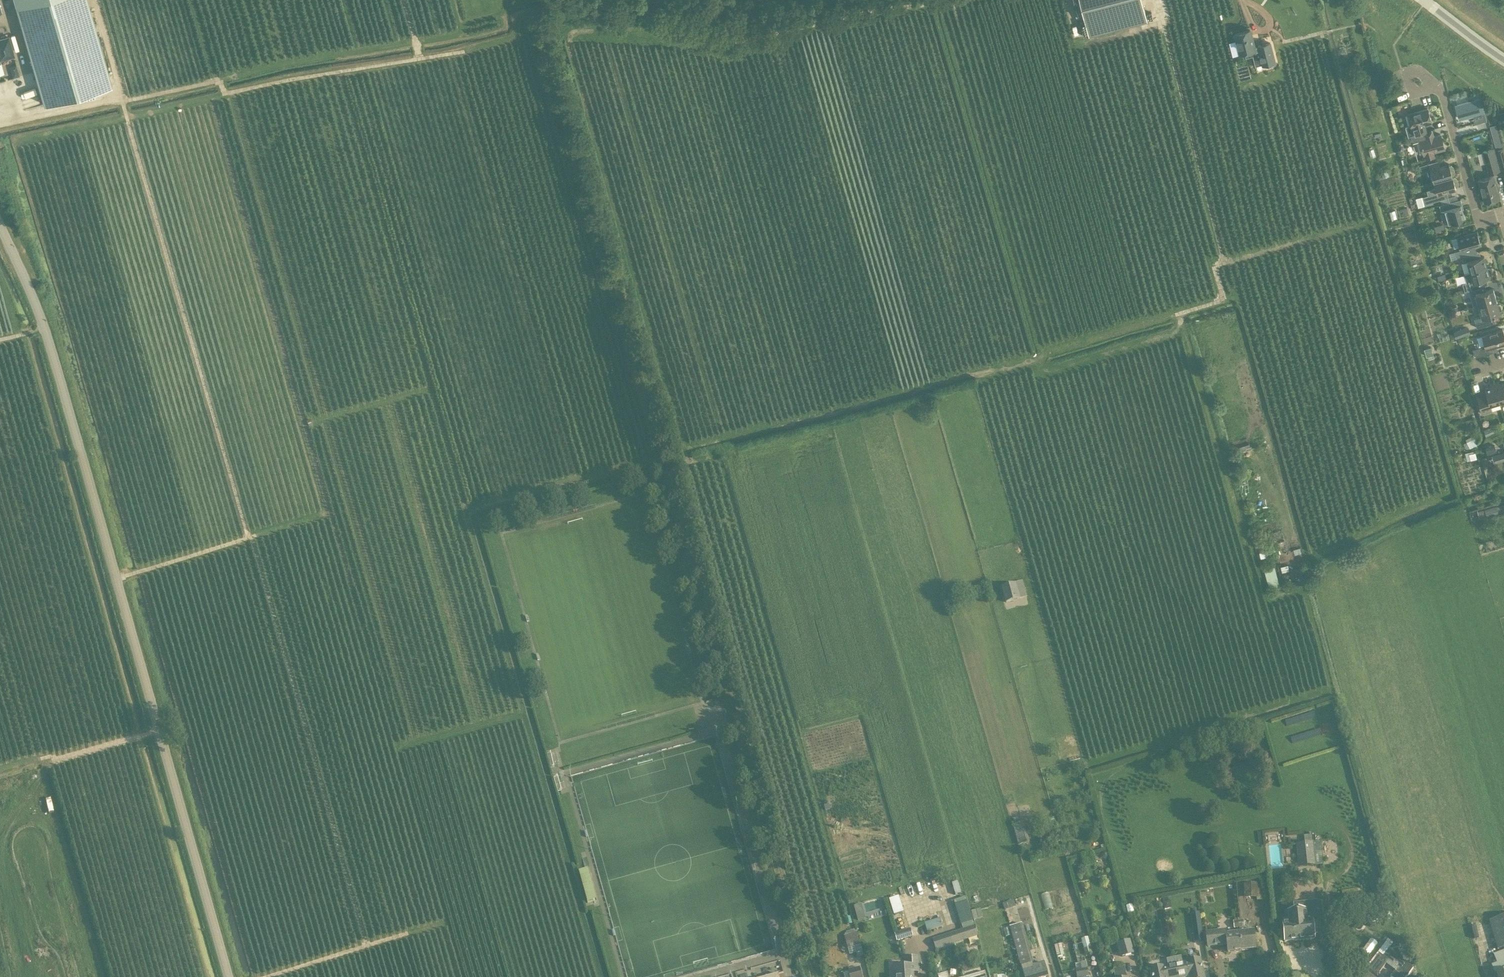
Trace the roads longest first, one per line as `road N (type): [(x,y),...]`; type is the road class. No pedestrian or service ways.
road 1 (track): [(380,962),(259,561),(245,538),(96,0)]
road 2 (tertiary): [(229,976),(37,305),(0,228)]
road 3 (track): [(0,128),(220,82),(224,95),(417,58),(403,0)]
road 4 (track): [(708,42),(949,0)]
road 5 (residential): [(1503,213),(1481,218),(1446,90)]

